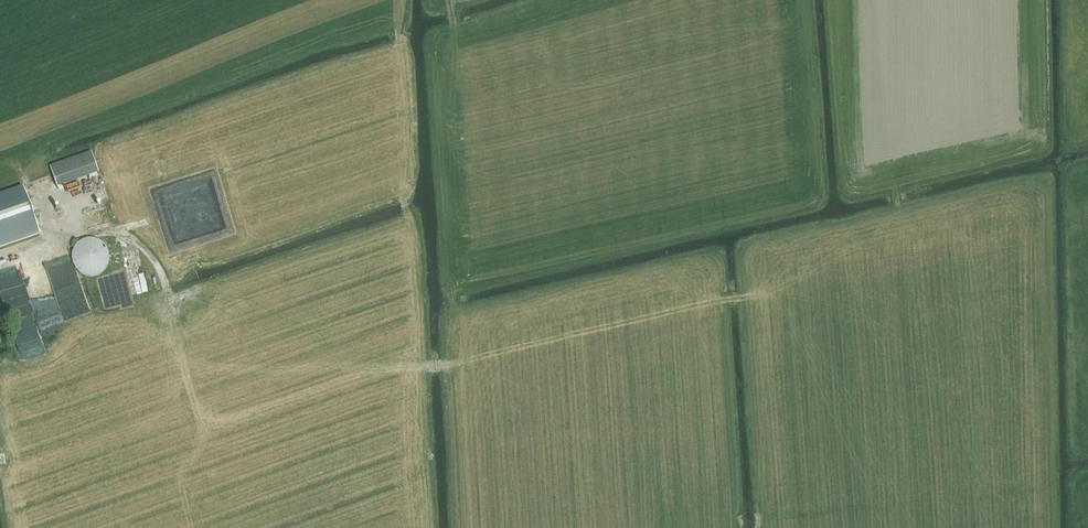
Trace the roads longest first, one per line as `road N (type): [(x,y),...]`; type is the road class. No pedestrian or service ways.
road 1 (track): [(50,239),(128,238),(149,256),(171,298)]

